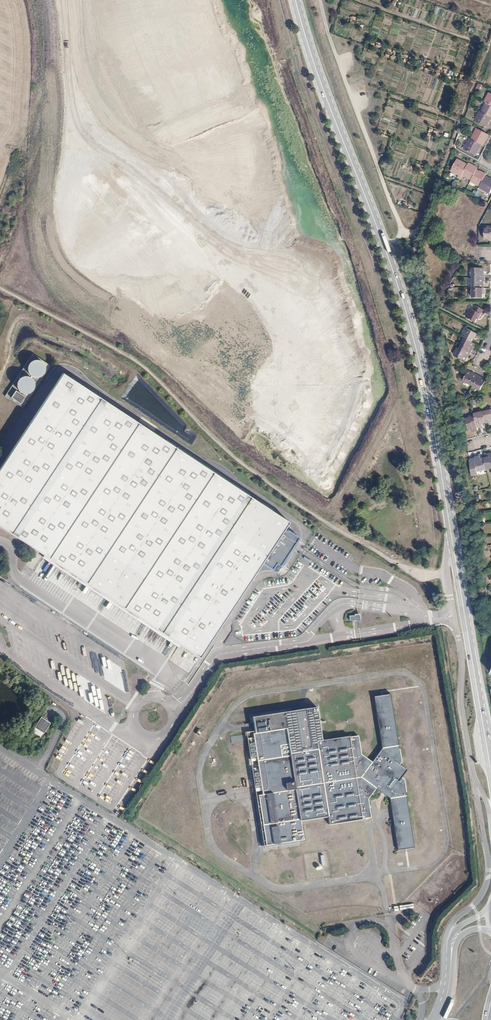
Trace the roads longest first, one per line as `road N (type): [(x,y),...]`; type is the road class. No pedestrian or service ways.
road 1 (primary): [(451,536),(416,344),(295,0)]
road 2 (primary): [(409,309),(295,0)]
road 3 (primary): [(433,410),(487,734)]
road 4 (primary): [(292,144),(320,160),(345,189),(381,262),(433,410)]
road 5 (primary): [(267,0),(258,50),(218,74),(156,57),(71,0)]
road 6 (unclassified): [(451,536),(446,570),(473,777)]
road 7 (primary): [(46,0),(116,54),(249,119)]
road 8 (primary): [(490,769),(451,536)]
road 9 (primary): [(255,94),(159,65),(62,0)]
road 10 (primary): [(409,309),(362,199),(312,122)]
road 11 (unclassified): [(473,777),(489,873),(479,899),(446,933),(448,957)]

